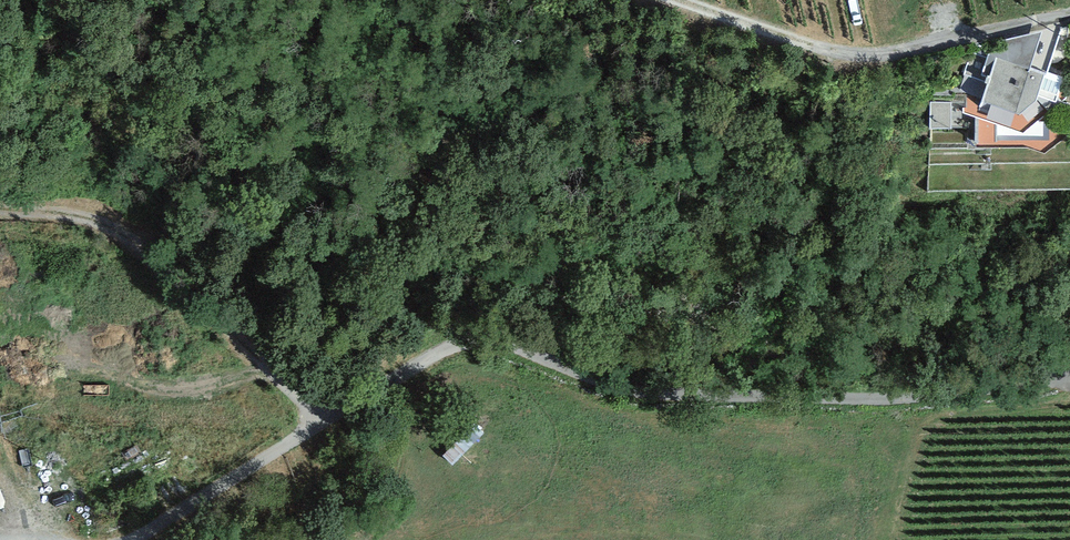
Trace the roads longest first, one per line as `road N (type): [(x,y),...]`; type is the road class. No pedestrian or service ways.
road 1 (unclassified): [(1069,385),(956,398),(688,401),(529,357),(465,358),(325,429),(138,539)]
road 2 (track): [(681,0),(870,63),(1069,22)]

